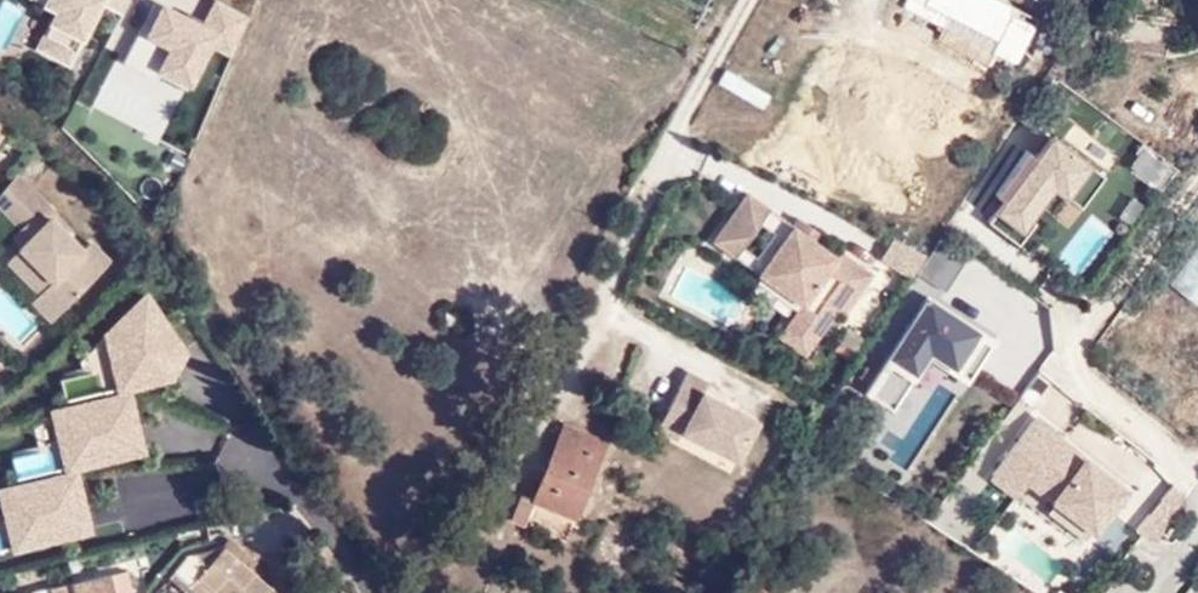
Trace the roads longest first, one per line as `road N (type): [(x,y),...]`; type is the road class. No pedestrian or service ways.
road 1 (residential): [(751,0),(590,311)]
road 2 (residential): [(1197,478),(1066,375),(1064,297)]

